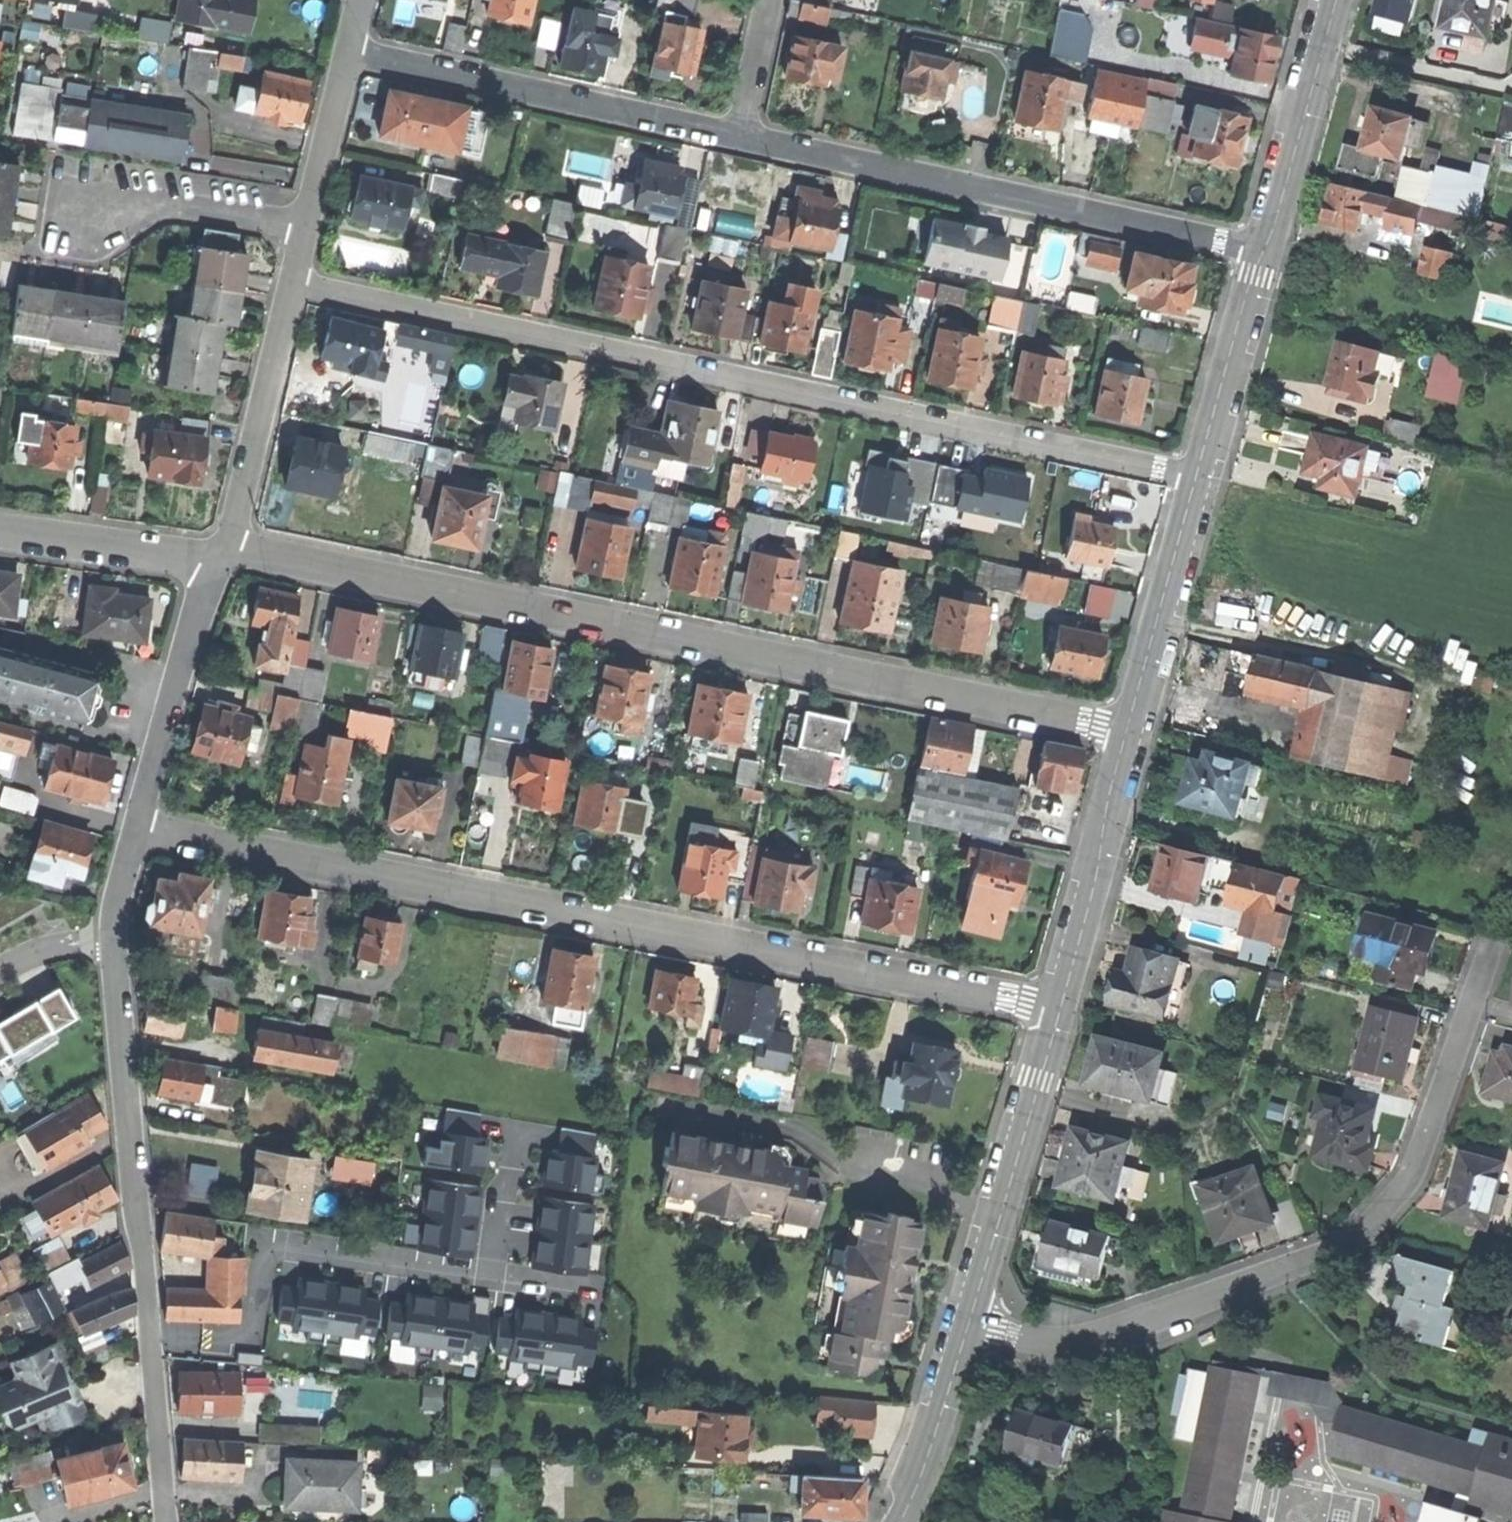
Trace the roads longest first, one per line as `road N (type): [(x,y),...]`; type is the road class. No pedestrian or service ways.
road 1 (residential): [(137,827),(1059,1012)]
road 2 (residential): [(292,278),(1195,483)]
road 3 (residential): [(227,548),(1126,732)]
road 4 (residential): [(968,1325),(1053,1342),(1090,1340),(1361,1233),(1394,1199),(1419,1156),(1495,942)]
road 5 (residential): [(167,1521),(115,942)]
road 6 (residential): [(741,136),(1262,252)]
road 7 (residential): [(349,51),(741,136)]
road 8 (residential): [(968,1325),(1059,1012)]
road 9 (residential): [(1059,1012),(1126,732)]
road 10 (track): [(1156,623),(1347,654),(1426,684)]
road 11 (residential): [(227,548),(292,278)]
road 12 (residential): [(137,827),(184,655),(219,565)]
road 13 (residential): [(1262,252),(1336,0)]
road 14 (residential): [(1126,732),(1195,483)]
road 15 (residential): [(1195,483),(1262,252)]
road 16 (residential): [(305,228),(166,204),(81,217)]
road 17 (residential): [(0,533),(219,565)]
road 18 (residential): [(900,1521),(968,1325)]
road 19 (residential): [(305,228),(349,51)]
road 20 (residential): [(741,136),(770,0)]
road 21 (residential): [(0,970),(46,950),(115,942)]

